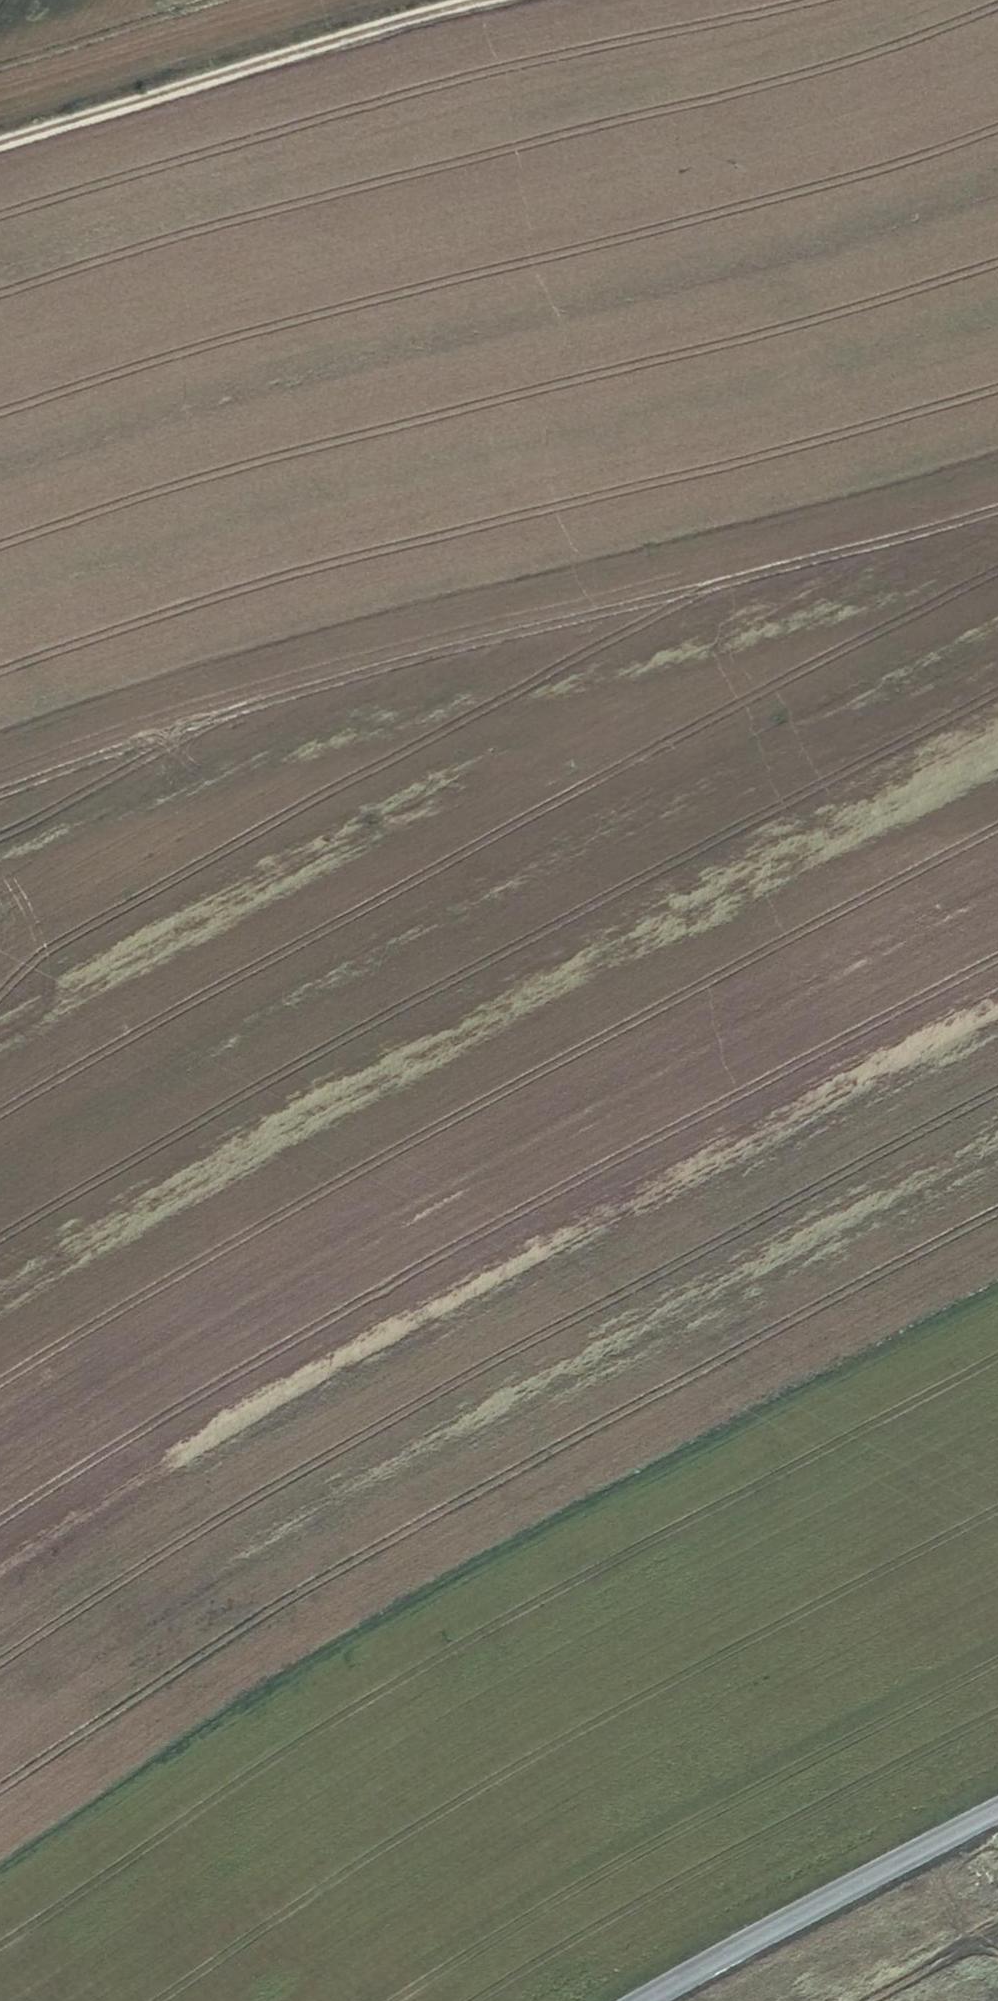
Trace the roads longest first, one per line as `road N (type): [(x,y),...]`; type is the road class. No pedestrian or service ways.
road 1 (track): [(487,0),(339,34),(0,142)]
road 2 (tertiary): [(639,2000),(997,1809)]

